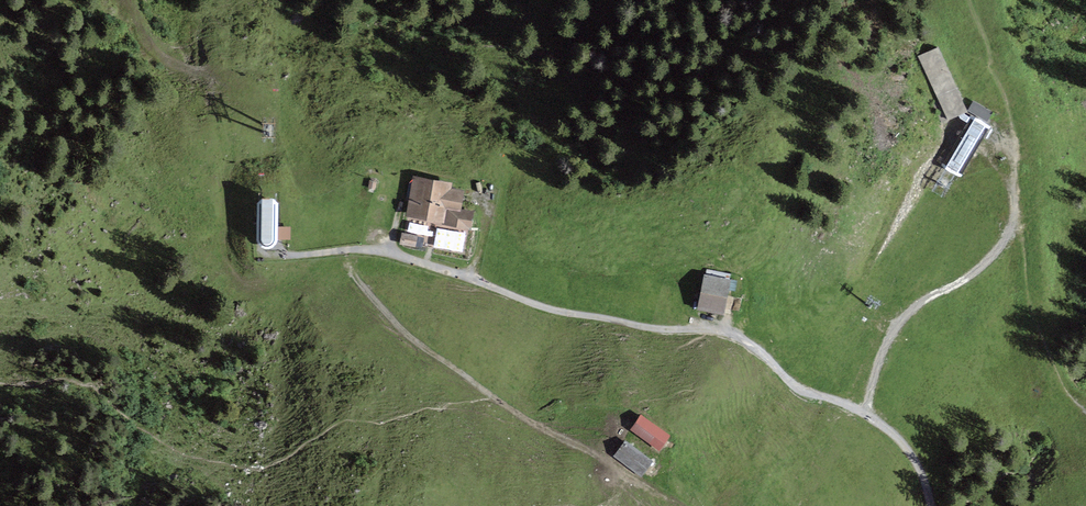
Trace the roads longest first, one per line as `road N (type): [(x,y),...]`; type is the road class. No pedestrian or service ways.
road 1 (track): [(921,505),(905,467),(866,416),(802,391),(728,332),(562,311),(384,252),(259,257)]
road 2 (track): [(342,250),(351,275),(397,324),(553,437),(603,458)]

